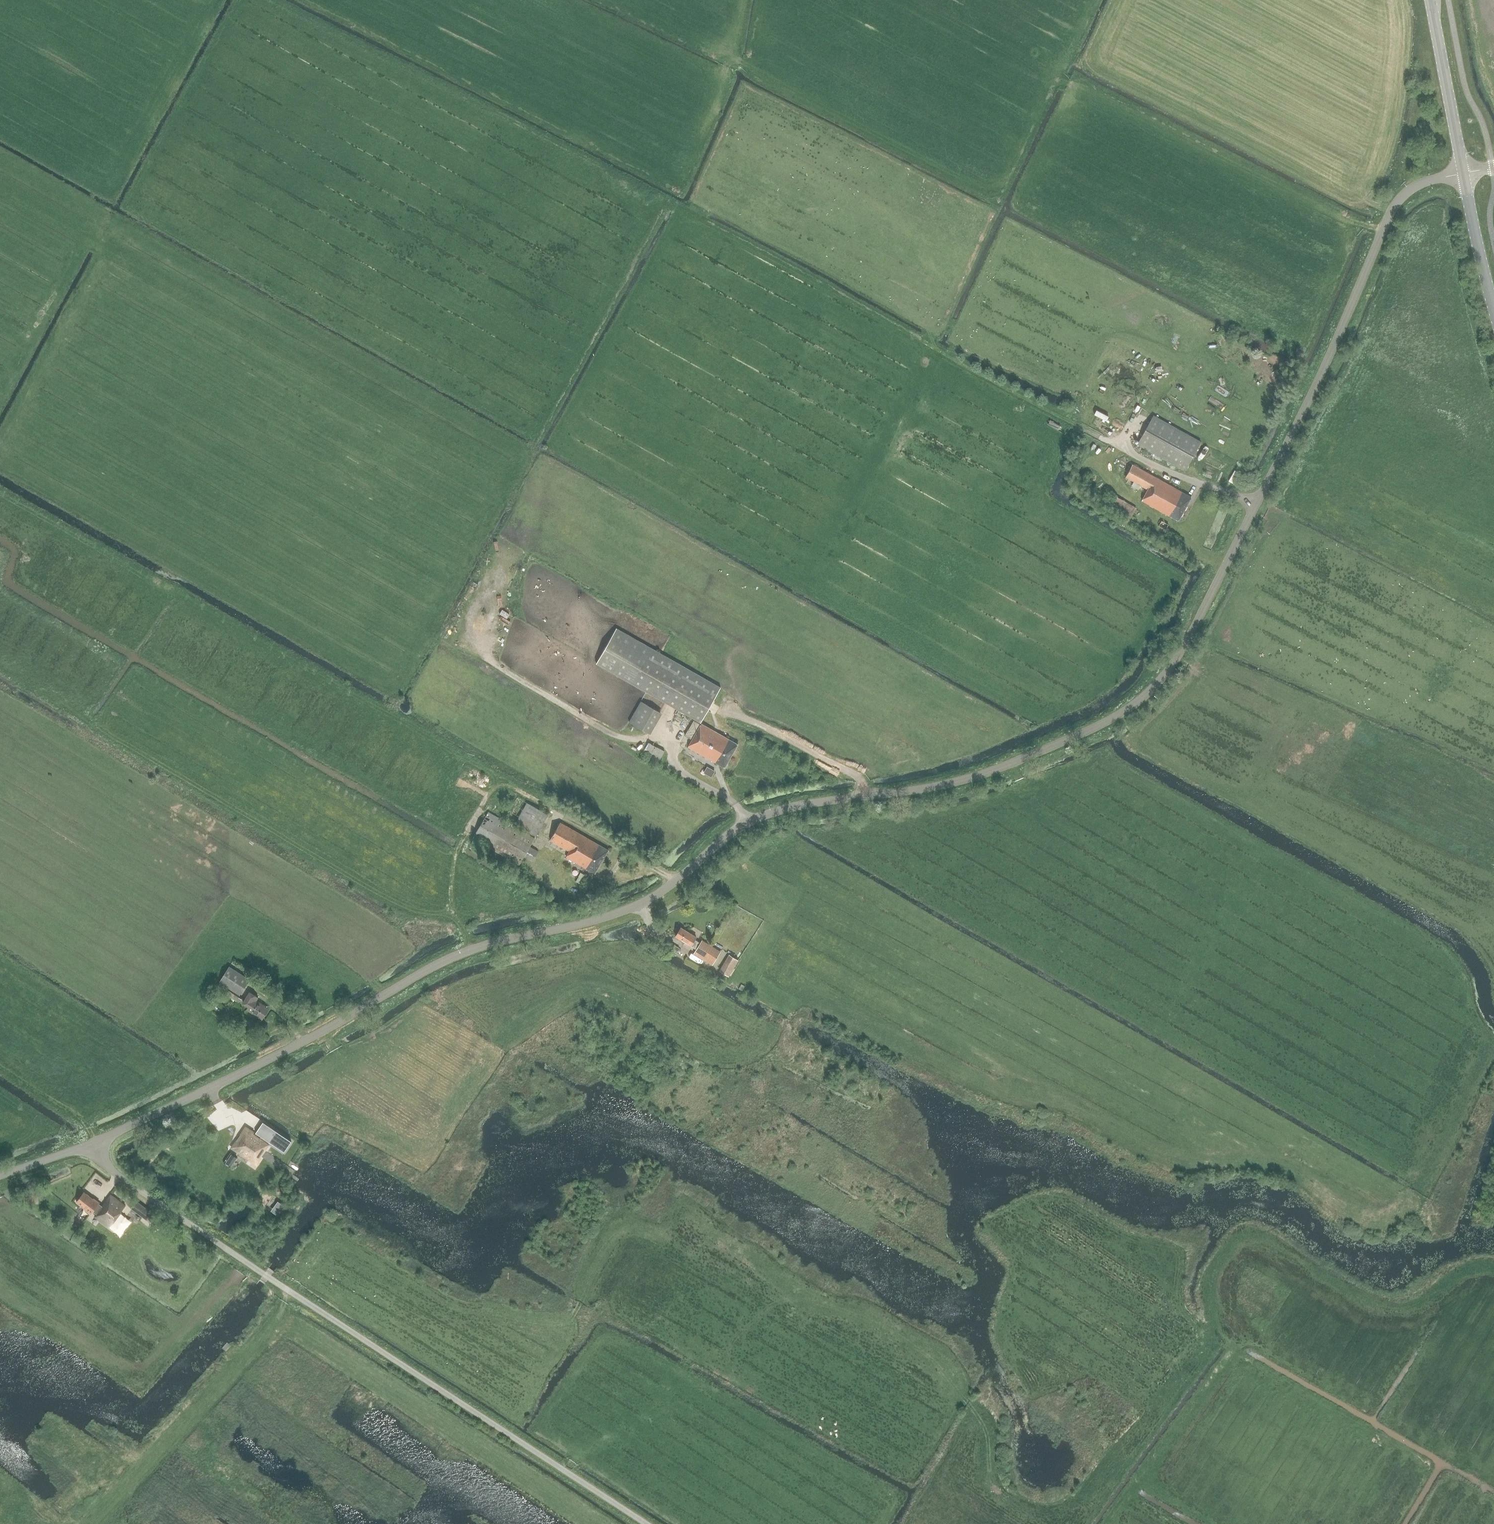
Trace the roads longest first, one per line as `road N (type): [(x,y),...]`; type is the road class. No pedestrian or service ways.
road 1 (unclassified): [(93,1144),(313,1036),(456,954),(645,900),(748,821),(997,769),(1136,702),(1172,663),(1203,609),(1312,392),(1390,211),(1418,186),(1463,172)]
road 2 (unclassified): [(647,1523),(290,1292),(105,1163),(93,1144)]
road 3 (track): [(95,1523),(267,1336),(290,1292)]
road 4 (tertiary): [(1463,172),(1430,0)]
road 5 (tertiary): [(1493,310),(1463,172)]

